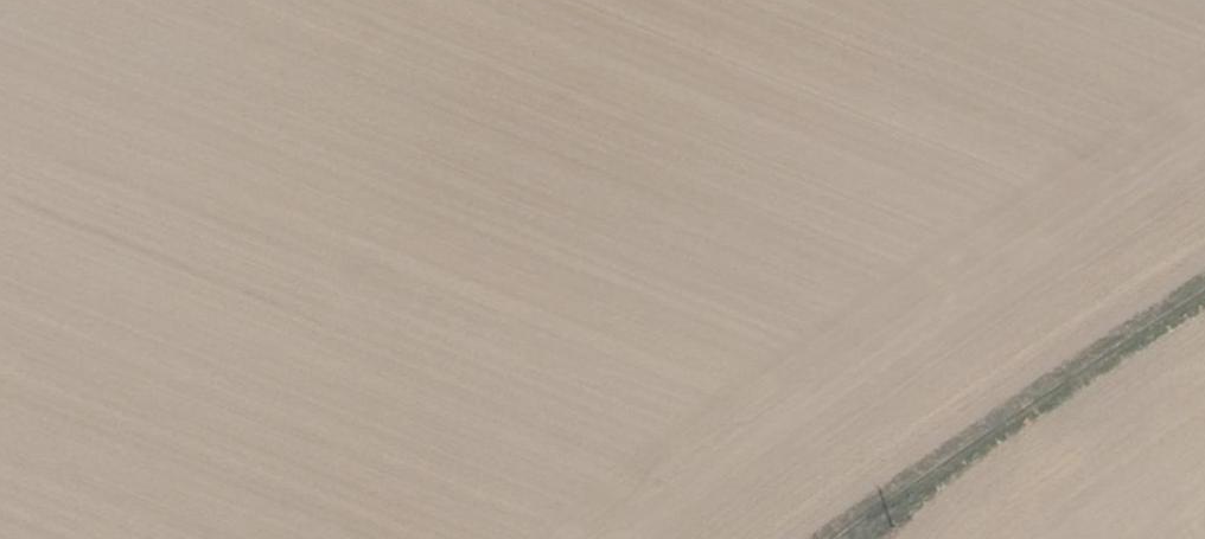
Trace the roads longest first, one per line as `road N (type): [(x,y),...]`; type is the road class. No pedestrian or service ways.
road 1 (track): [(1204,301),(853,538)]

